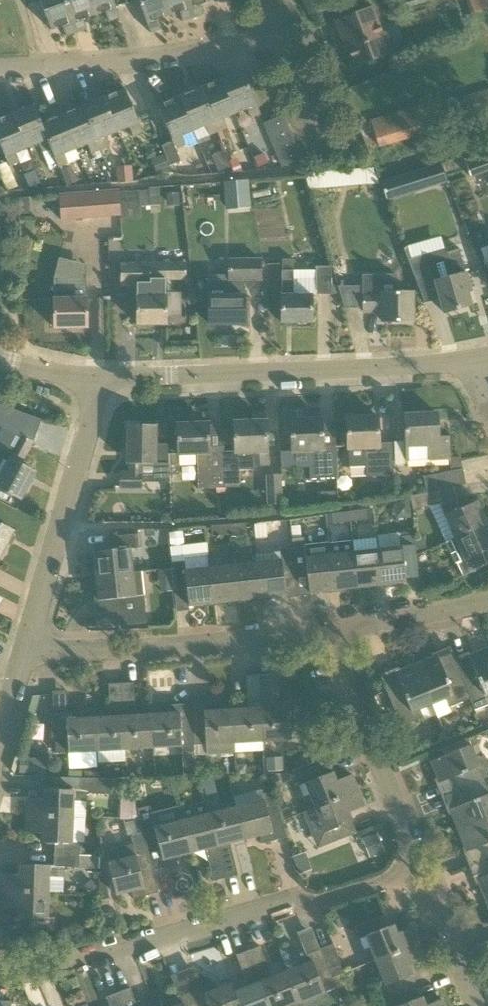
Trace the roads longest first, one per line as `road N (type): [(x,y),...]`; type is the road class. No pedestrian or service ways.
road 1 (residential): [(0,973),(418,881)]
road 2 (residential): [(477,365),(101,380)]
road 3 (residential): [(28,655),(335,635)]
road 4 (residential): [(28,655),(101,380)]
road 5 (residential): [(418,881),(394,789),(335,635)]
road 6 (residential): [(257,29),(0,66)]
road 7 (residential): [(335,635),(487,604)]
road 8 (residential): [(478,1005),(418,881)]

